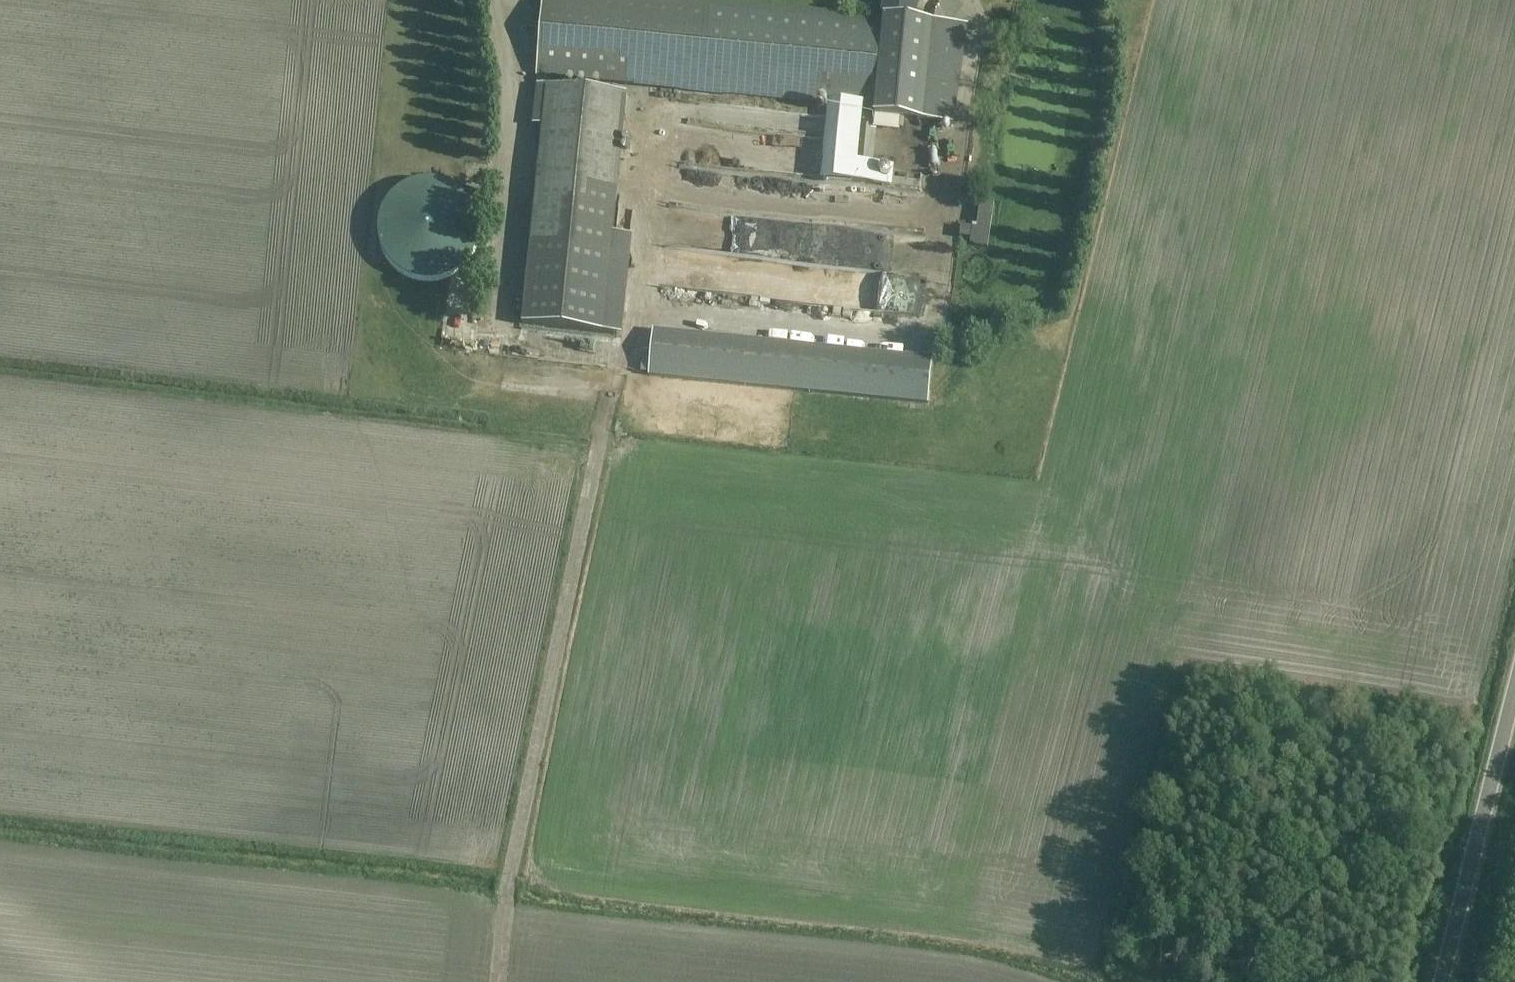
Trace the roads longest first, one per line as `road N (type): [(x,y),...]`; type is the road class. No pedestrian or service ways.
road 1 (track): [(602,421),(513,873),(500,981)]
road 2 (unclassified): [(1449,981),(1514,716)]

